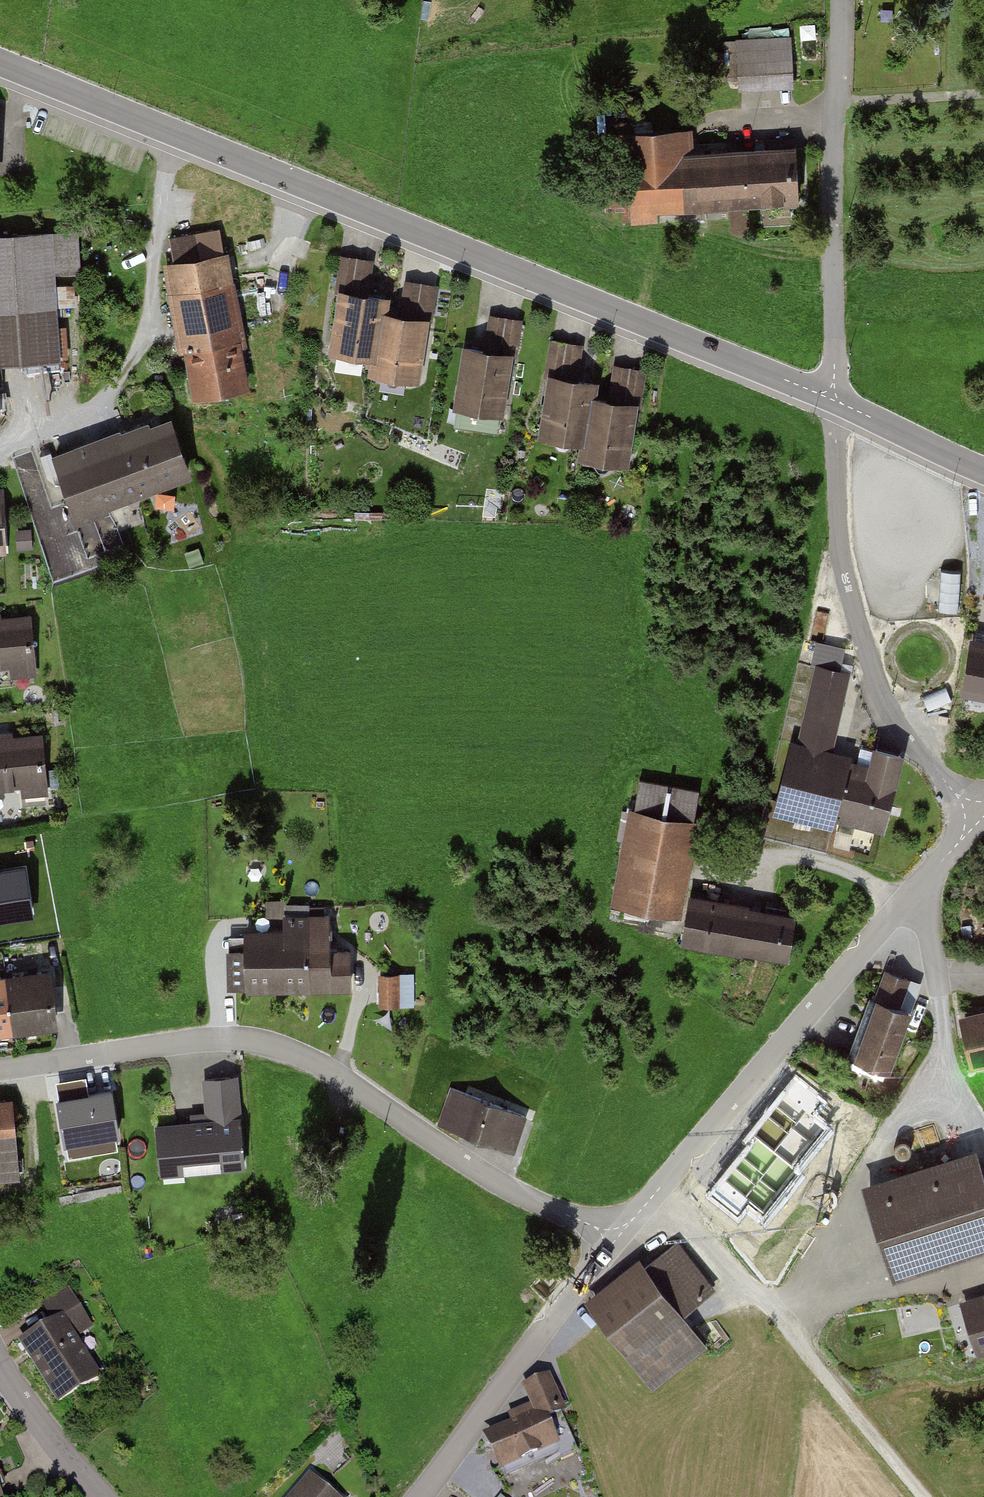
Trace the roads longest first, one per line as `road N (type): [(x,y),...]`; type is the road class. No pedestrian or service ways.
road 1 (unclassified): [(0,62),(831,393)]
road 2 (residential): [(610,1236),(536,1205),(337,1074),(279,1047),(218,1038),(0,1069)]
road 3 (residential): [(831,393),(839,538),(855,623),(917,753),(974,813)]
road 4 (residential): [(656,1192),(919,885)]
road 5 (residential): [(841,0),(831,393)]
road 6 (residential): [(415,1496),(610,1236)]
road 7 (residential): [(983,1270),(763,1307)]
road 8 (unclassified): [(831,393),(983,466)]
road 9 (residential): [(983,1134),(955,1074),(935,978)]
road 10 (unclassified): [(104,1496),(0,1369)]
road 11 (residential): [(763,1307),(656,1192)]
road 12 (track): [(374,926),(337,1074)]
road 13 (track): [(983,95),(837,104)]
road 14 (residential): [(852,1408),(763,1307)]

